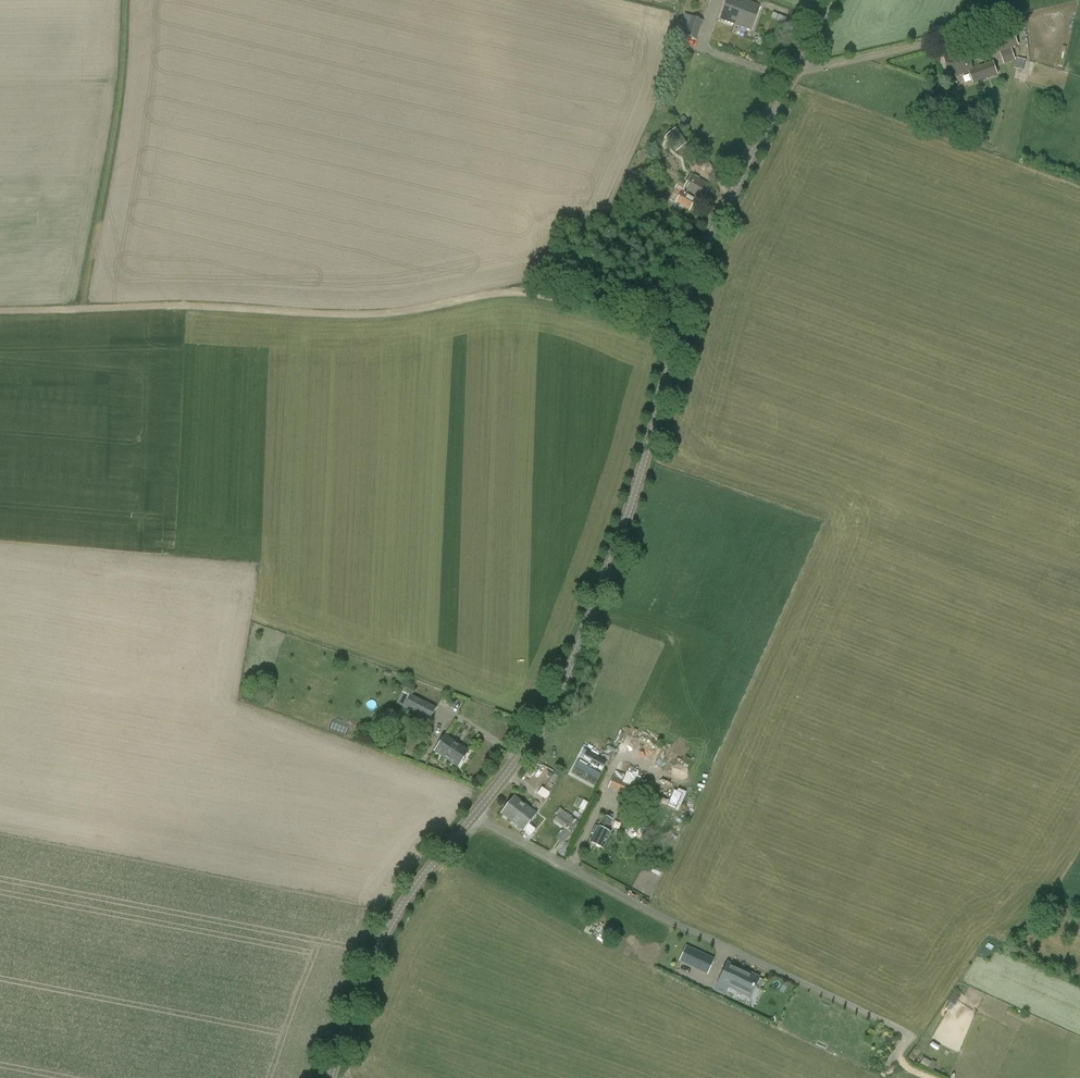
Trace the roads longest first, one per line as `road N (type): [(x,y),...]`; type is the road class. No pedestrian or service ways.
road 1 (unclassified): [(472,817),(558,692),(604,578),(703,253),(827,0)]
road 2 (track): [(676,337),(520,292),(389,318),(83,310)]
road 3 (unclassified): [(895,1055),(908,1036),(472,817)]
road 4 (track): [(83,310),(117,130),(128,0)]
road 5 (unclassified): [(330,1077),(374,955),(472,817)]

